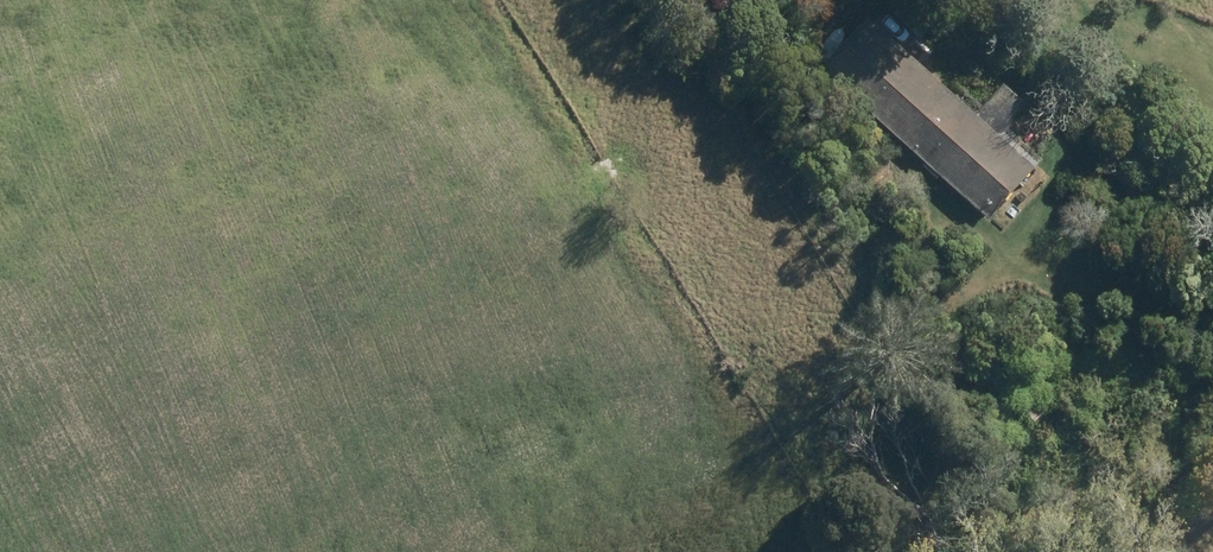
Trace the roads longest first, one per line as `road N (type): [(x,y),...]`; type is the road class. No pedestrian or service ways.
road 1 (unknown): [(892,551),(793,417),(625,240),(463,0)]
road 2 (unknown): [(527,0),(0,289)]
road 3 (unknown): [(1212,246),(1095,365),(870,524),(817,551)]

